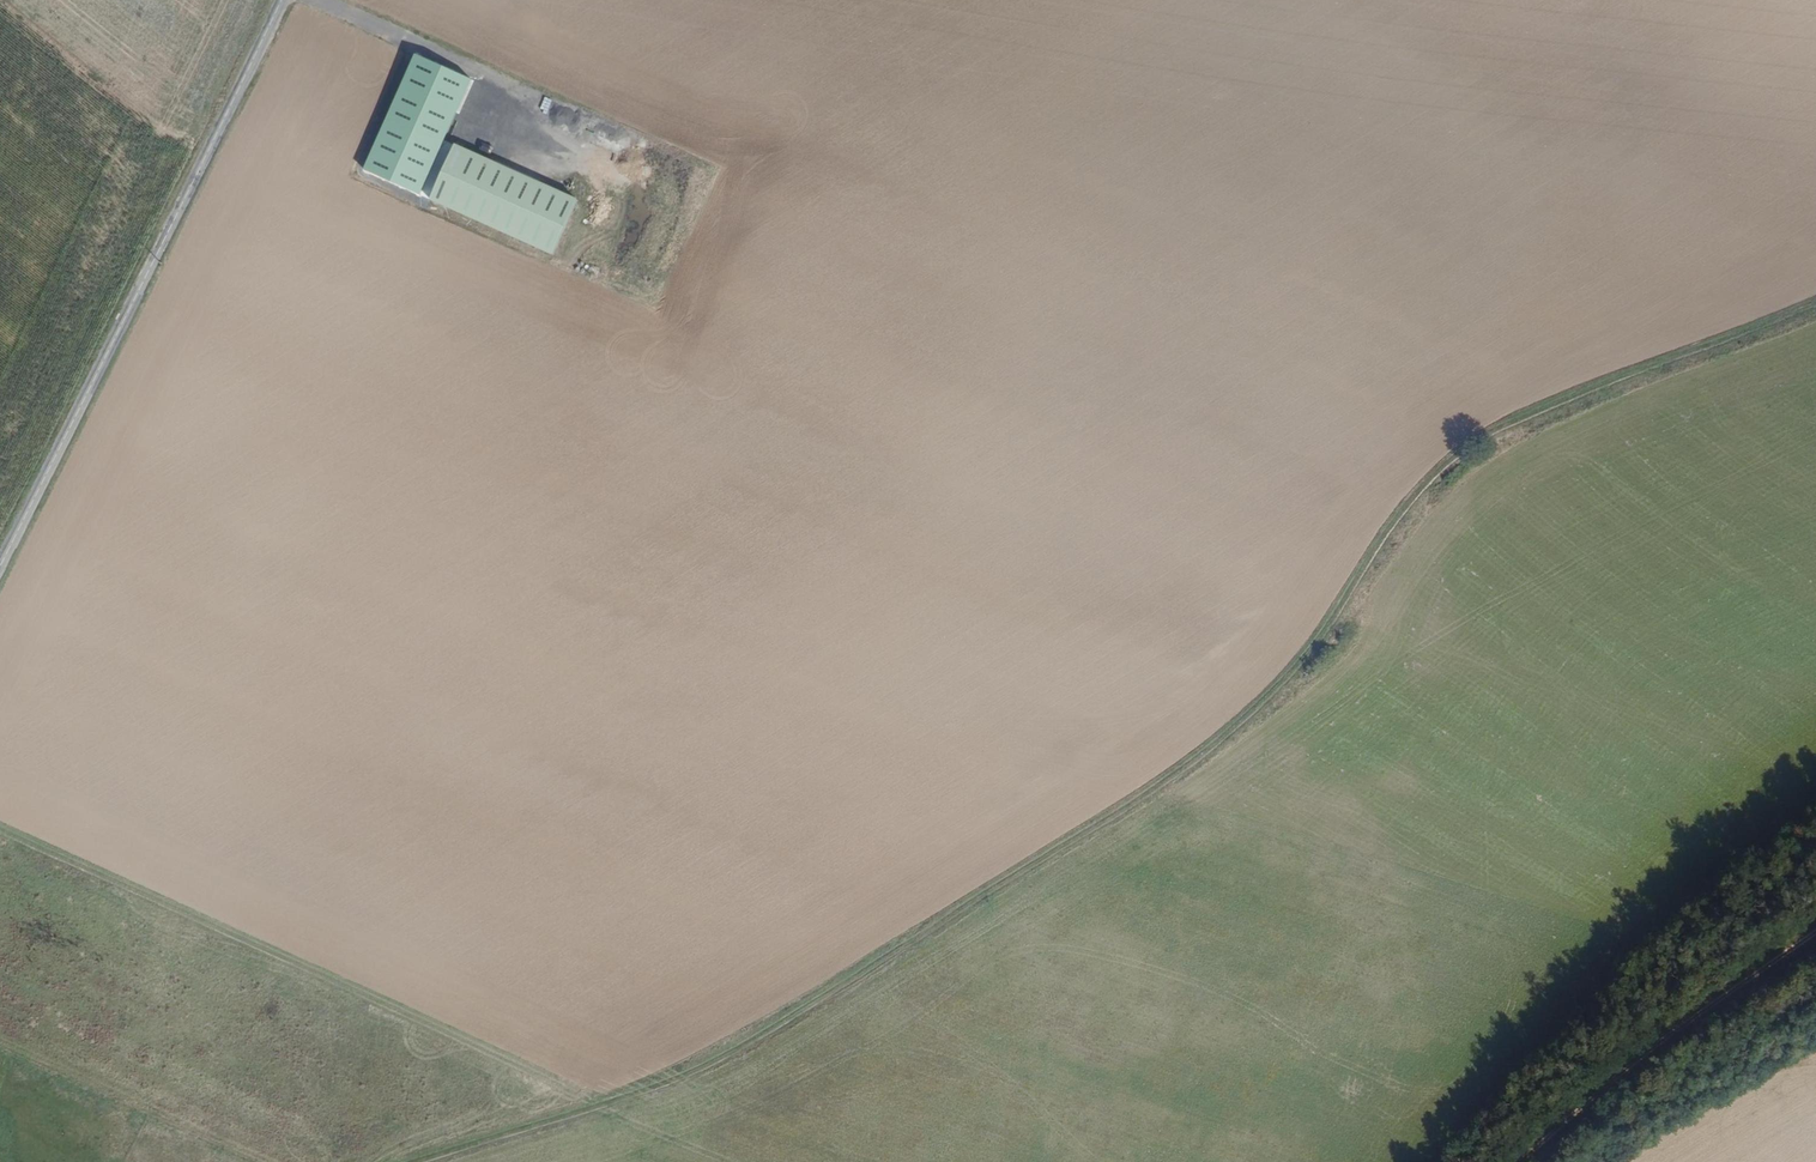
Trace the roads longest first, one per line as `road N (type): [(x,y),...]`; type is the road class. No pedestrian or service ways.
road 1 (track): [(1815,306),(1503,427),(1462,452),(1400,521),(1333,624),(1259,704),(1191,759),(855,977),(700,1068),(405,1161)]
road 2 (tertiary): [(281,0),(0,567)]
road 3 (track): [(1815,932),(1621,1074),(1523,1161)]

